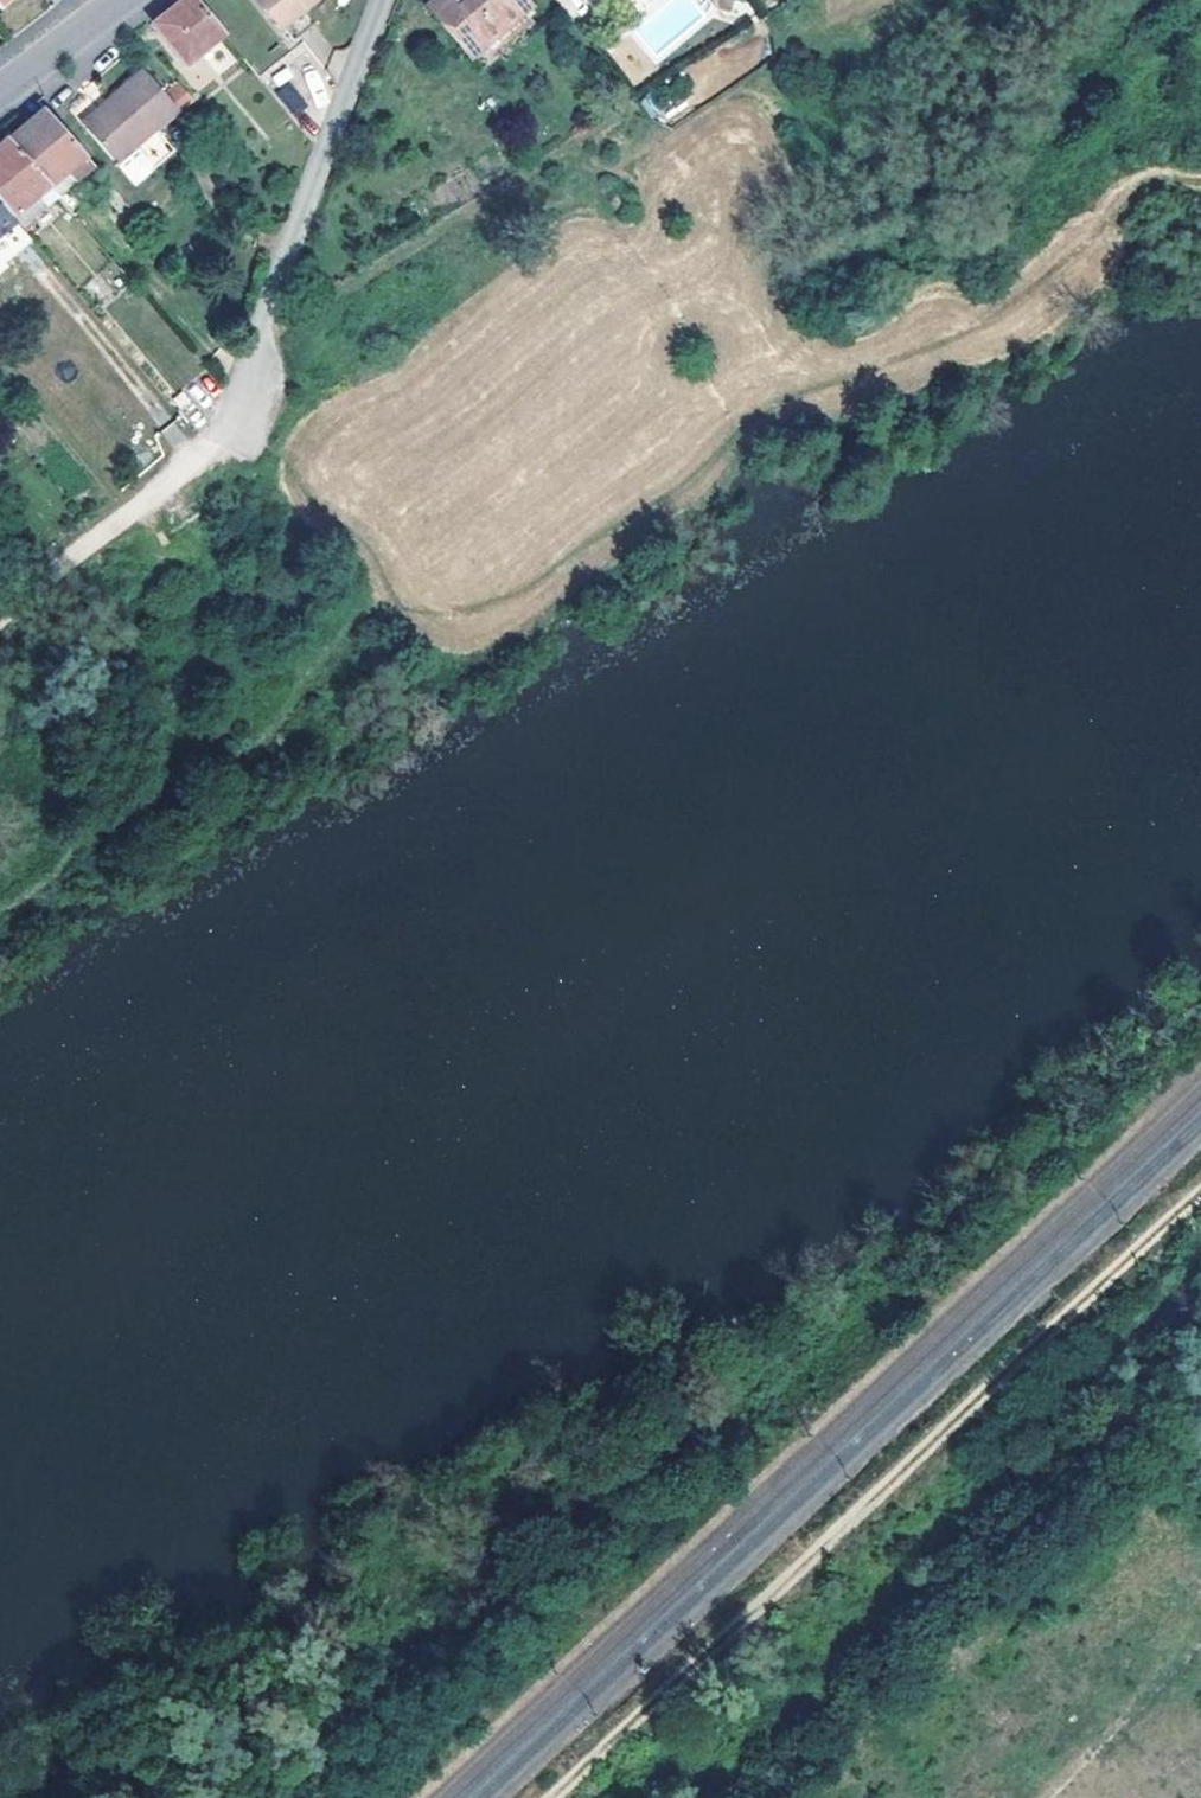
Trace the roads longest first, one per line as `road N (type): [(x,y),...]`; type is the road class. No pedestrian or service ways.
road 1 (track): [(1200,1198),(556,1797)]
road 2 (track): [(0,909),(138,829),(253,747),(327,652),(373,616),(447,602),(361,548),(238,401)]
road 3 (track): [(131,512),(0,610)]
road 4 (tertiary): [(0,96),(122,0)]

